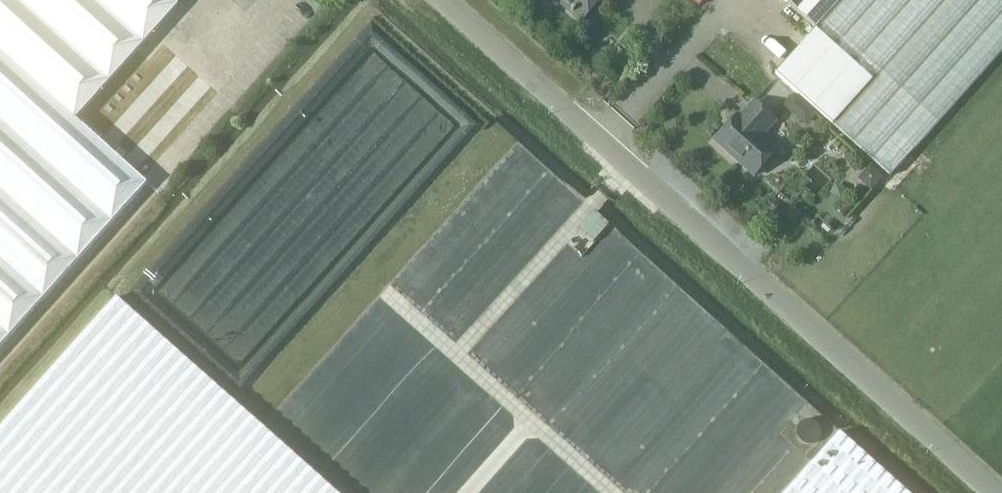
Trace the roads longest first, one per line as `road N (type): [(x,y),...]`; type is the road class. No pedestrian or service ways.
road 1 (unclassified): [(993,492),(438,0)]

